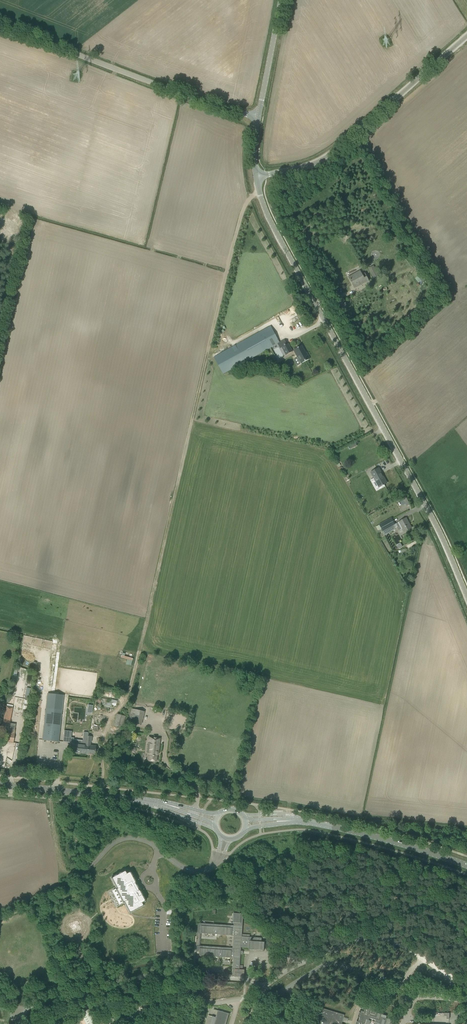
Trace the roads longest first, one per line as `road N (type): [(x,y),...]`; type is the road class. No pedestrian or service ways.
road 1 (track): [(260,191),(240,213),(125,700)]
road 2 (unclassified): [(466,597),(272,224),(256,178)]
road 3 (unclassified): [(258,117),(0,27)]
road 4 (unclassified): [(256,178),(331,154),(466,36)]
road 5 (secondary): [(466,866),(293,820)]
road 6 (secondary): [(160,804),(0,784)]
road 7 (residential): [(88,868),(132,838),(191,871),(216,864)]

